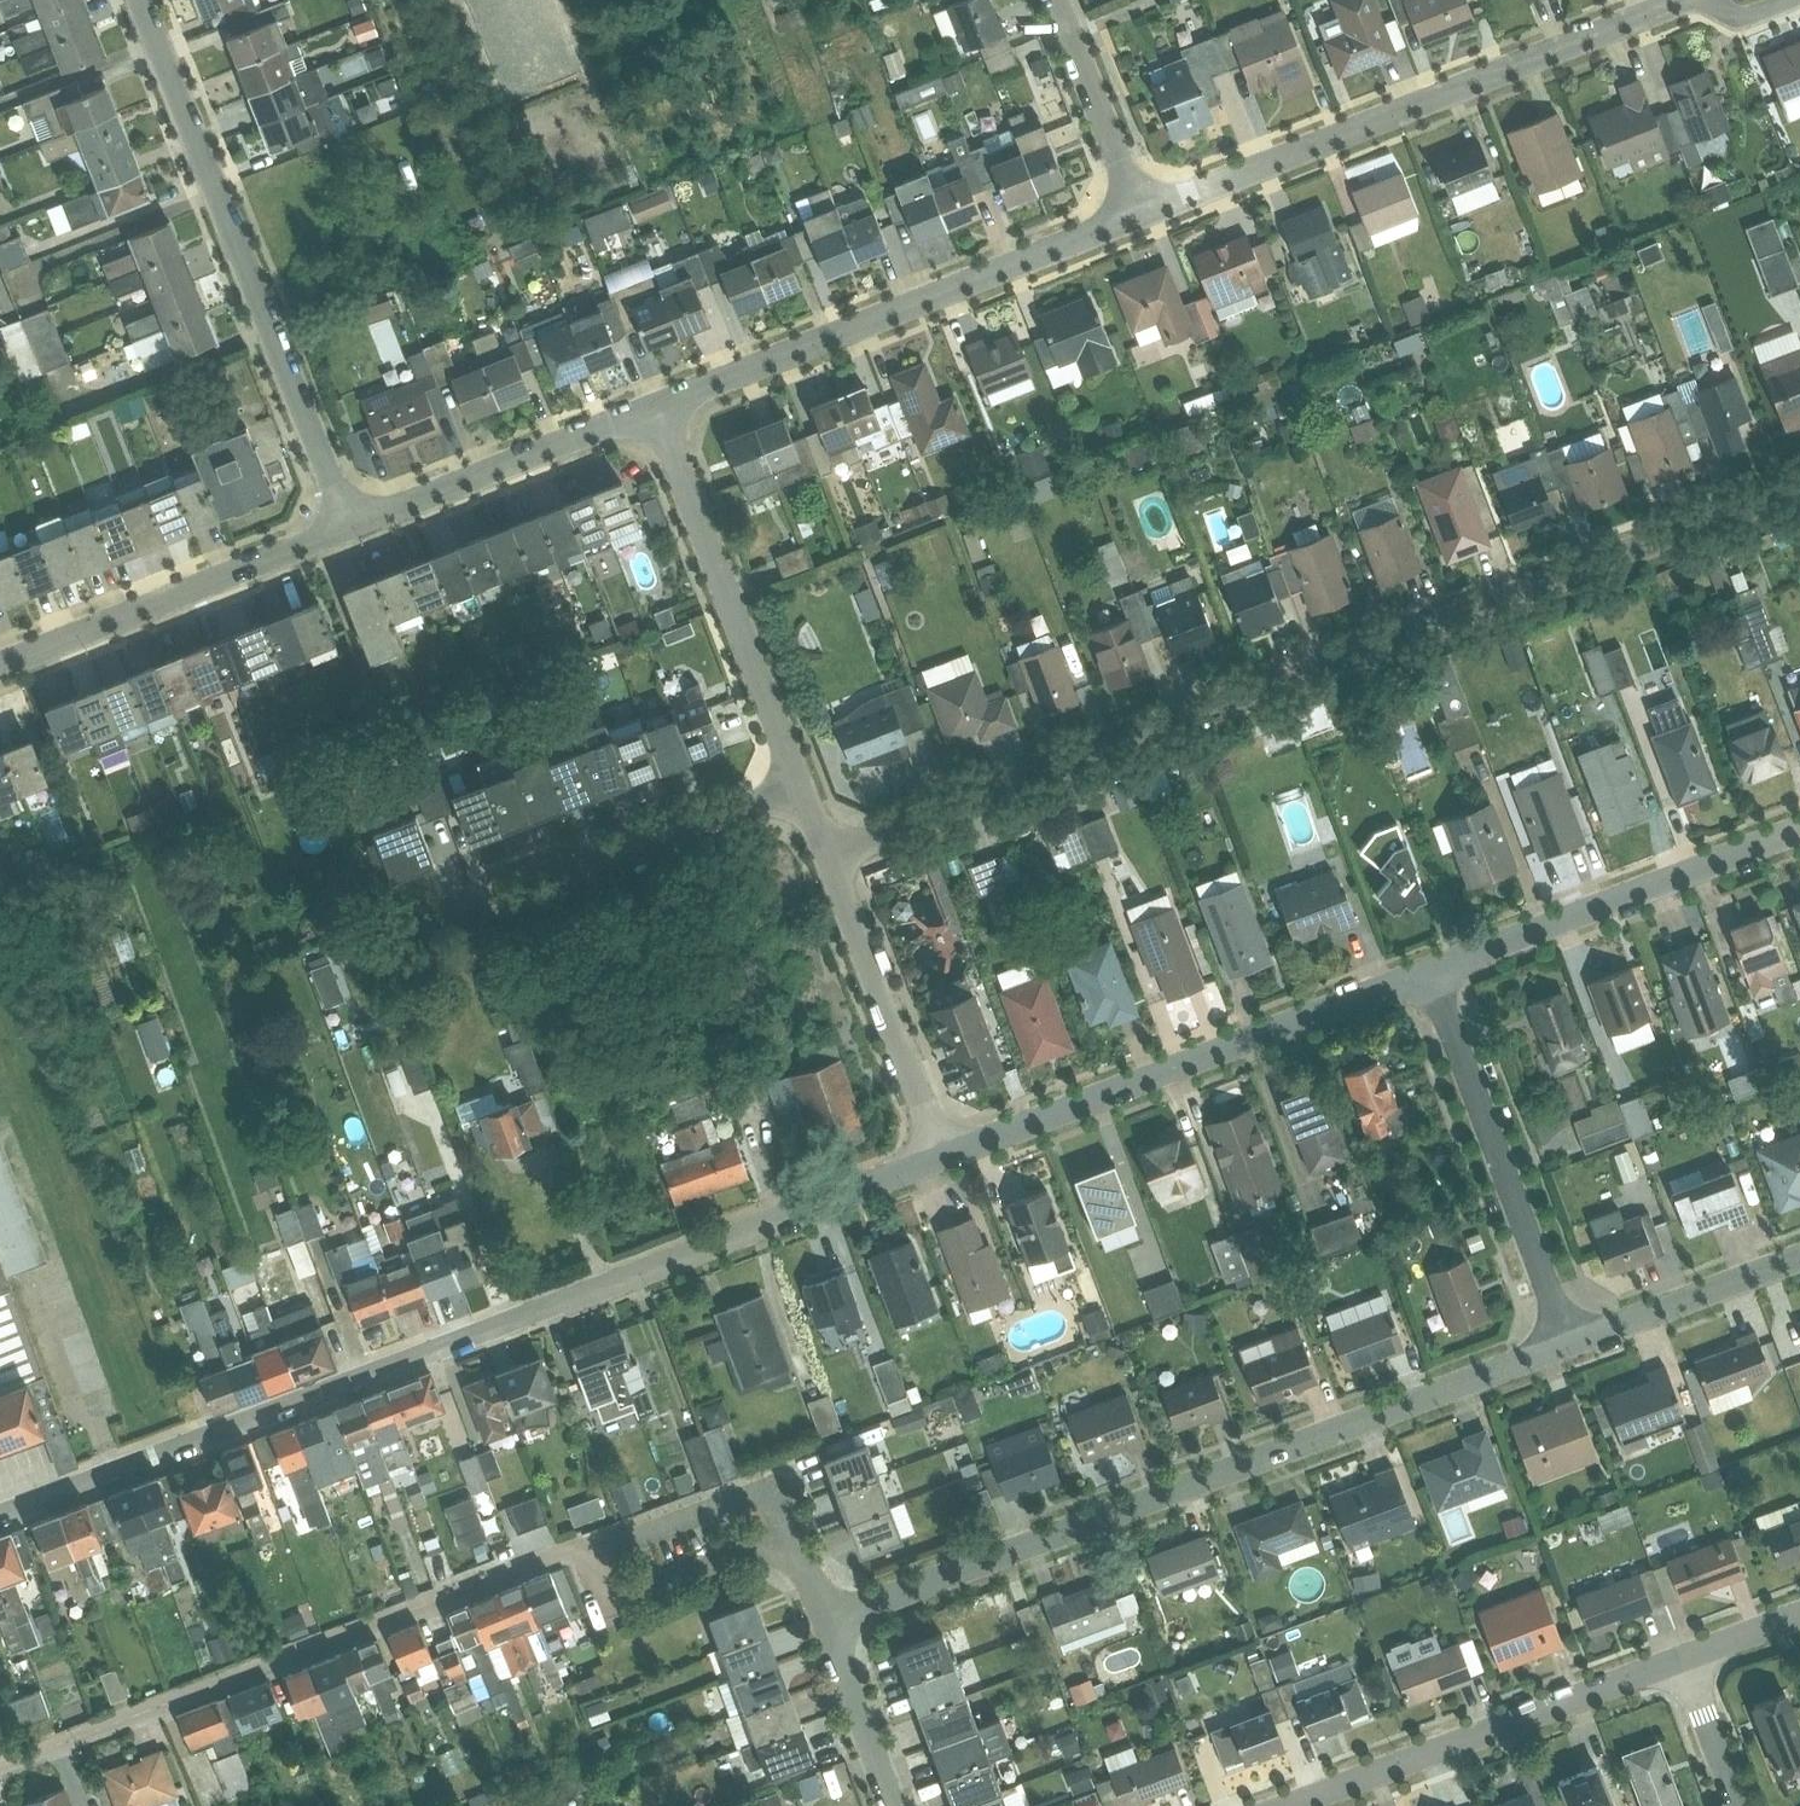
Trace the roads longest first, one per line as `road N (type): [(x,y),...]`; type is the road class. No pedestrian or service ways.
road 1 (residential): [(829,856),(1799,483)]
road 2 (residential): [(954,1155),(0,1514)]
road 3 (residential): [(827,1620),(1573,1345)]
road 4 (residential): [(0,1766),(559,1557),(592,1558)]
road 5 (residential): [(1146,215),(1692,0)]
road 6 (residential): [(349,530),(142,0)]
road 7 (residential): [(657,408),(1146,215)]
road 8 (residential): [(954,1155),(1445,972)]
road 9 (residential): [(1286,1805),(1683,1658)]
road 10 (residential): [(798,786),(657,408)]
road 11 (residential): [(1573,1345),(1445,972)]
road 12 (residential): [(1445,972),(1799,837)]
road 13 (residential): [(0,665),(349,530)]
road 14 (residential): [(349,530),(657,408)]
road 15 (residential): [(798,786),(490,893)]
road 16 (residential): [(954,1155),(829,856)]
road 17 (residential): [(795,1547),(774,1492),(592,1558)]
road 18 (residential): [(592,1558),(611,1605),(795,1547)]
road 19 (residential): [(1573,1345),(1799,1262)]
road 20 (residential): [(1146,215),(1058,0)]
road 21 (residential): [(895,1805),(827,1620)]
road 22 (residential): [(1738,1805),(1683,1658)]
road 23 (residential): [(1683,1658),(1799,1615)]

